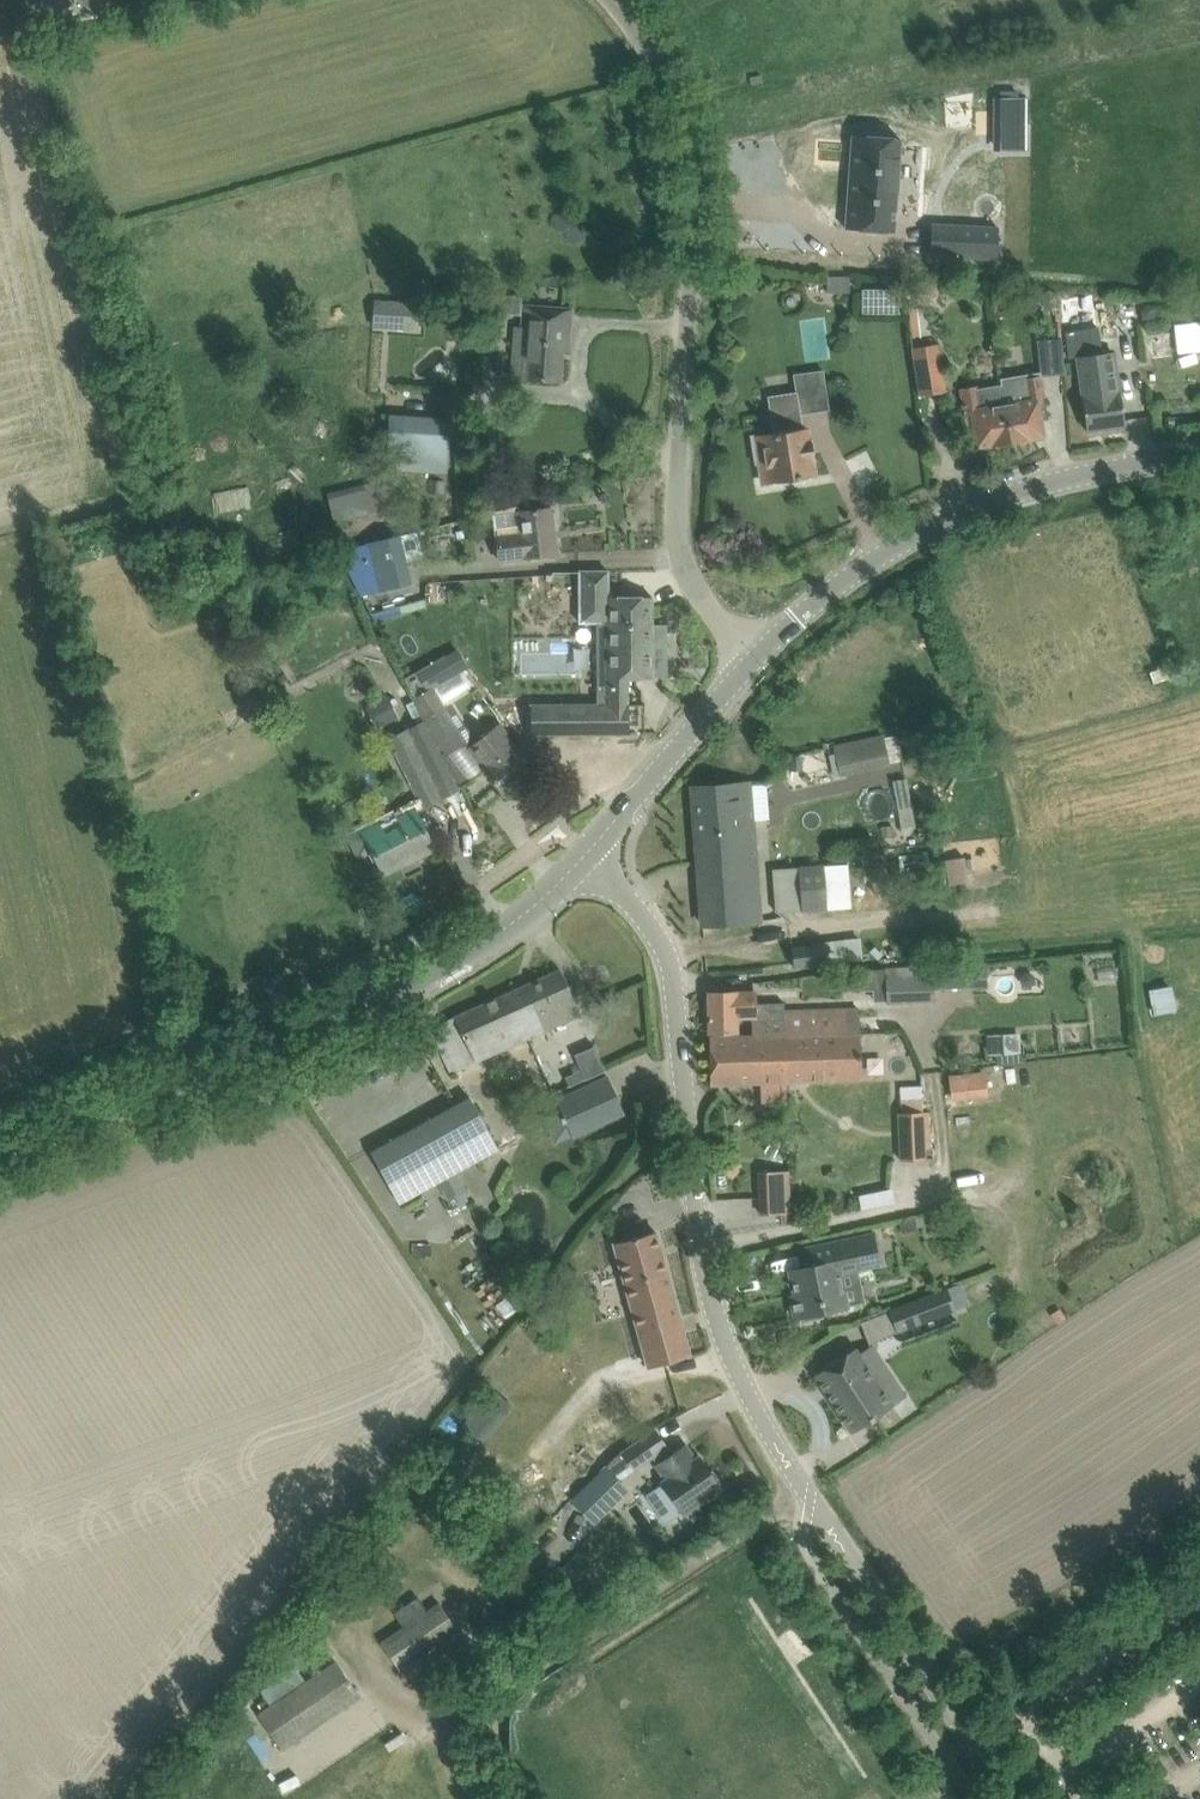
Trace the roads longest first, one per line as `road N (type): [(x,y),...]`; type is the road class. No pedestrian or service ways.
road 1 (unclassified): [(806,1494),(721,1328),(667,957),(590,857)]
road 2 (unclassified): [(0,1154),(449,967),(495,941),(590,857)]
road 3 (unclassified): [(757,654),(696,584),(679,527),(693,190),(668,83)]
road 4 (residential): [(757,654),(890,545),(1032,486),(1199,459)]
road 5 (unclassified): [(806,1494),(1014,1798)]
road 6 (unclassified): [(590,857),(757,654)]

